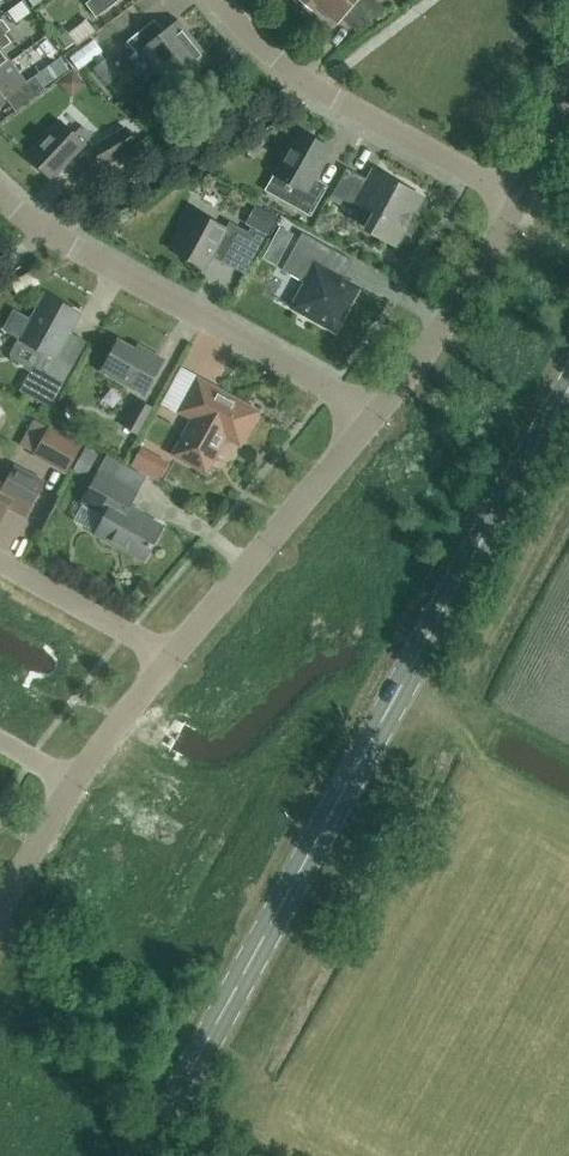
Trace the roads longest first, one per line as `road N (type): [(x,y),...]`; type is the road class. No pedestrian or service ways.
road 1 (tertiary): [(146,1155),(568,398)]
road 2 (residential): [(372,413),(47,233),(0,194)]
road 3 (residential): [(220,0),(257,48),(310,90),(521,194)]
road 4 (unclassified): [(166,658),(372,413)]
road 5 (unclassified): [(372,413),(458,305),(521,194)]
road 6 (residential): [(166,658),(0,561)]
road 7 (unclassified): [(66,786),(166,658)]
road 8 (unclassified): [(0,905),(66,786)]

